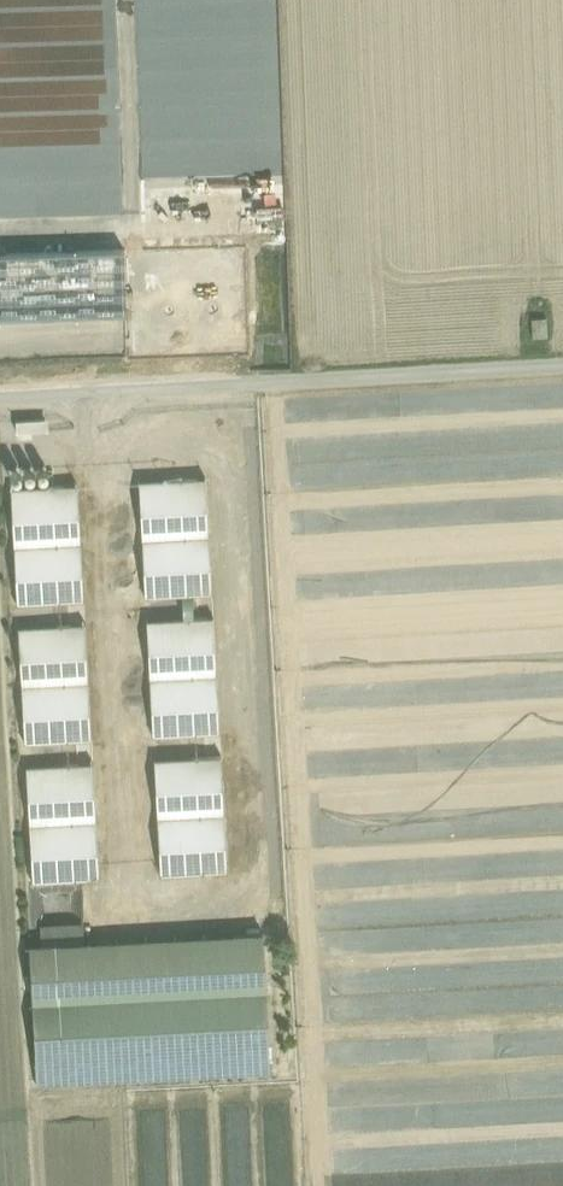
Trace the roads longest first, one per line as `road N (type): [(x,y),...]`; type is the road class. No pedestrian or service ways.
road 1 (unclassified): [(562,366),(0,399)]

